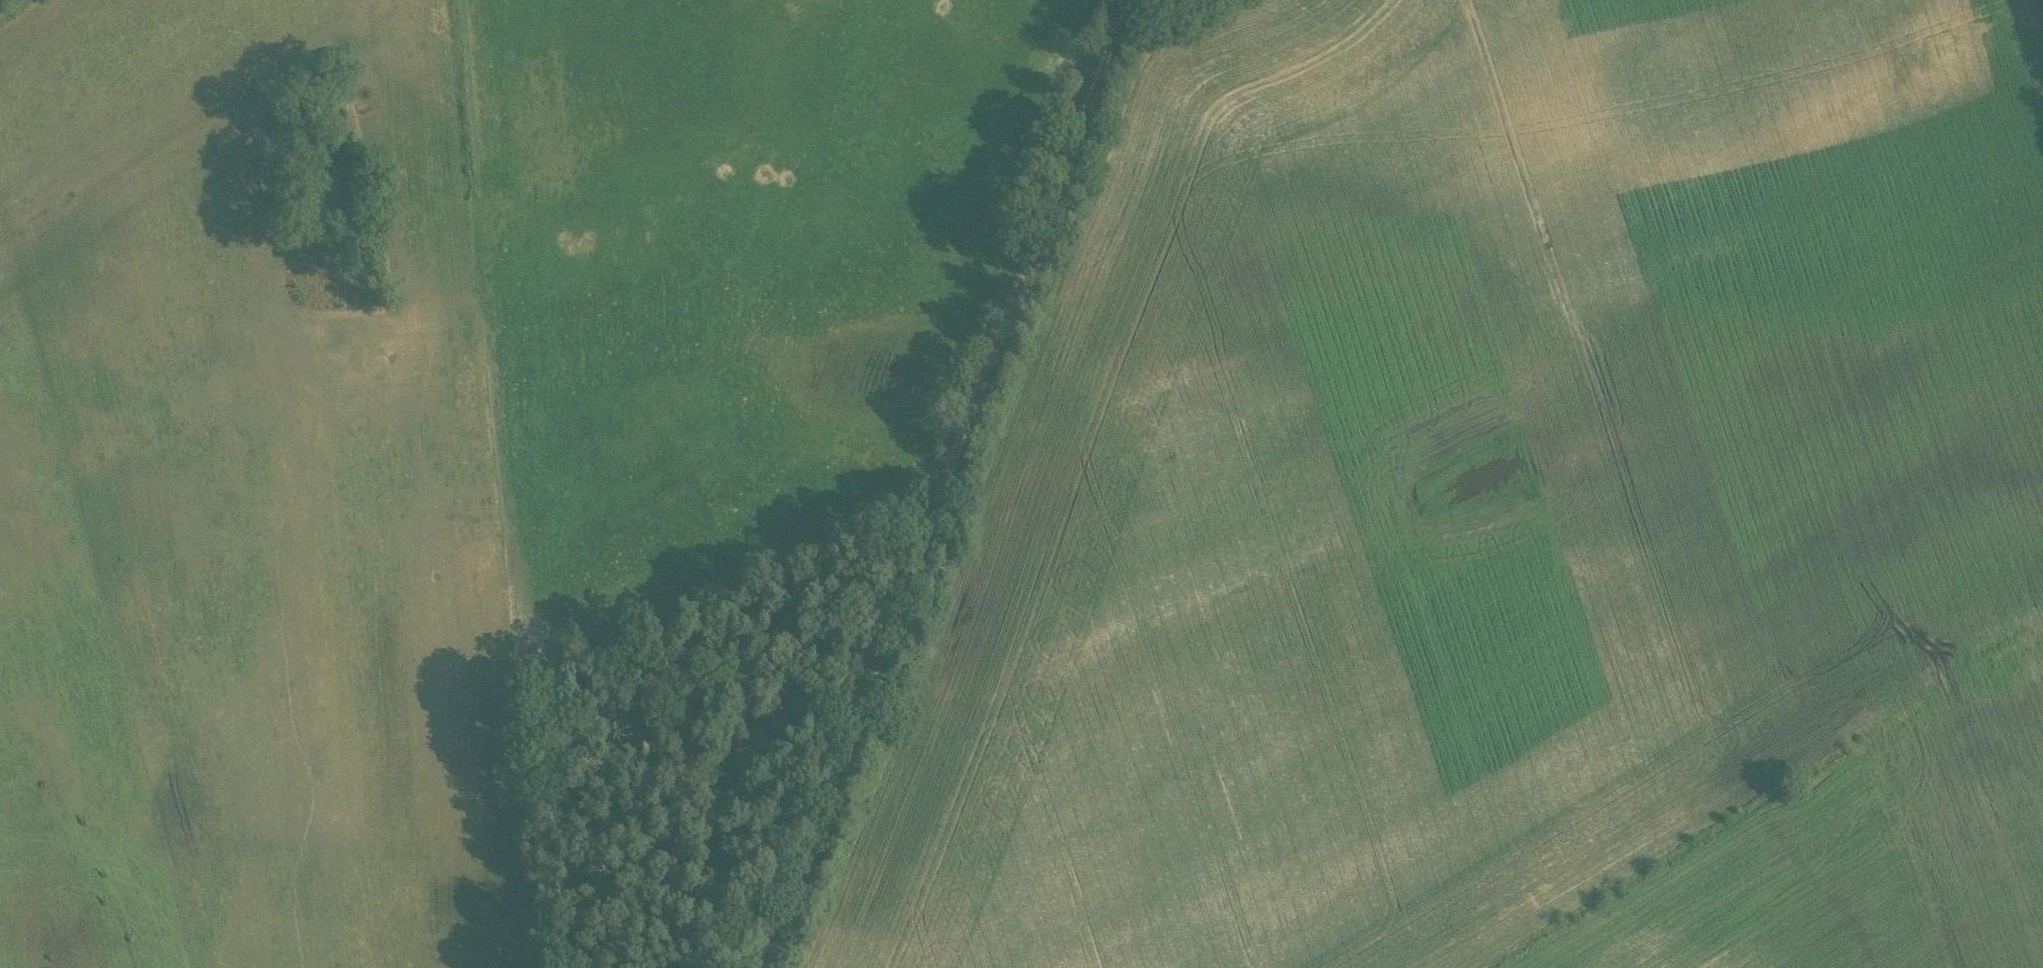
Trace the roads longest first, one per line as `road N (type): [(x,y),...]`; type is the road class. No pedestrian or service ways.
road 1 (track): [(761,967),(1130,0)]

